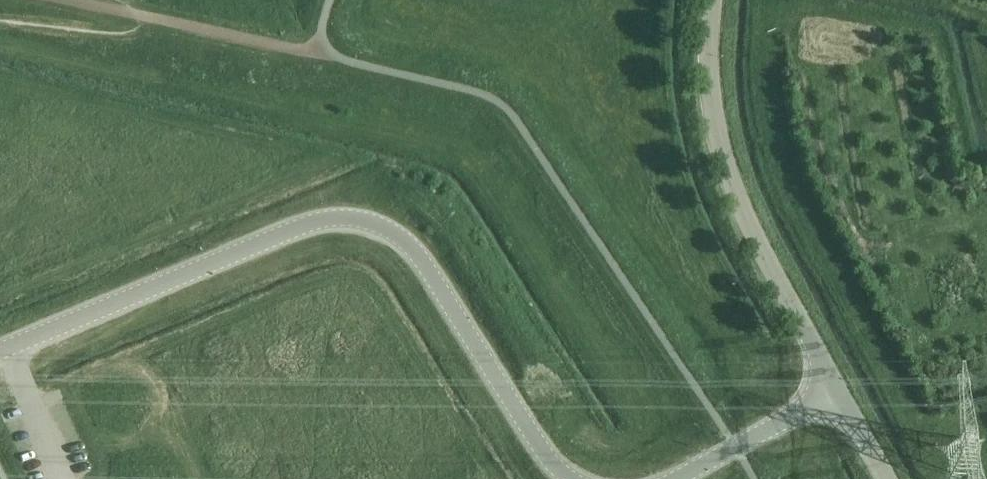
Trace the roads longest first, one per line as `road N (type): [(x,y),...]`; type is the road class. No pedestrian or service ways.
road 1 (unclassified): [(569,478),(536,444),(417,254),(360,219),(299,228),(0,352)]
road 2 (tertiary): [(839,392),(731,188),(709,82),(713,0)]
road 3 (unclassified): [(839,392),(679,478)]

